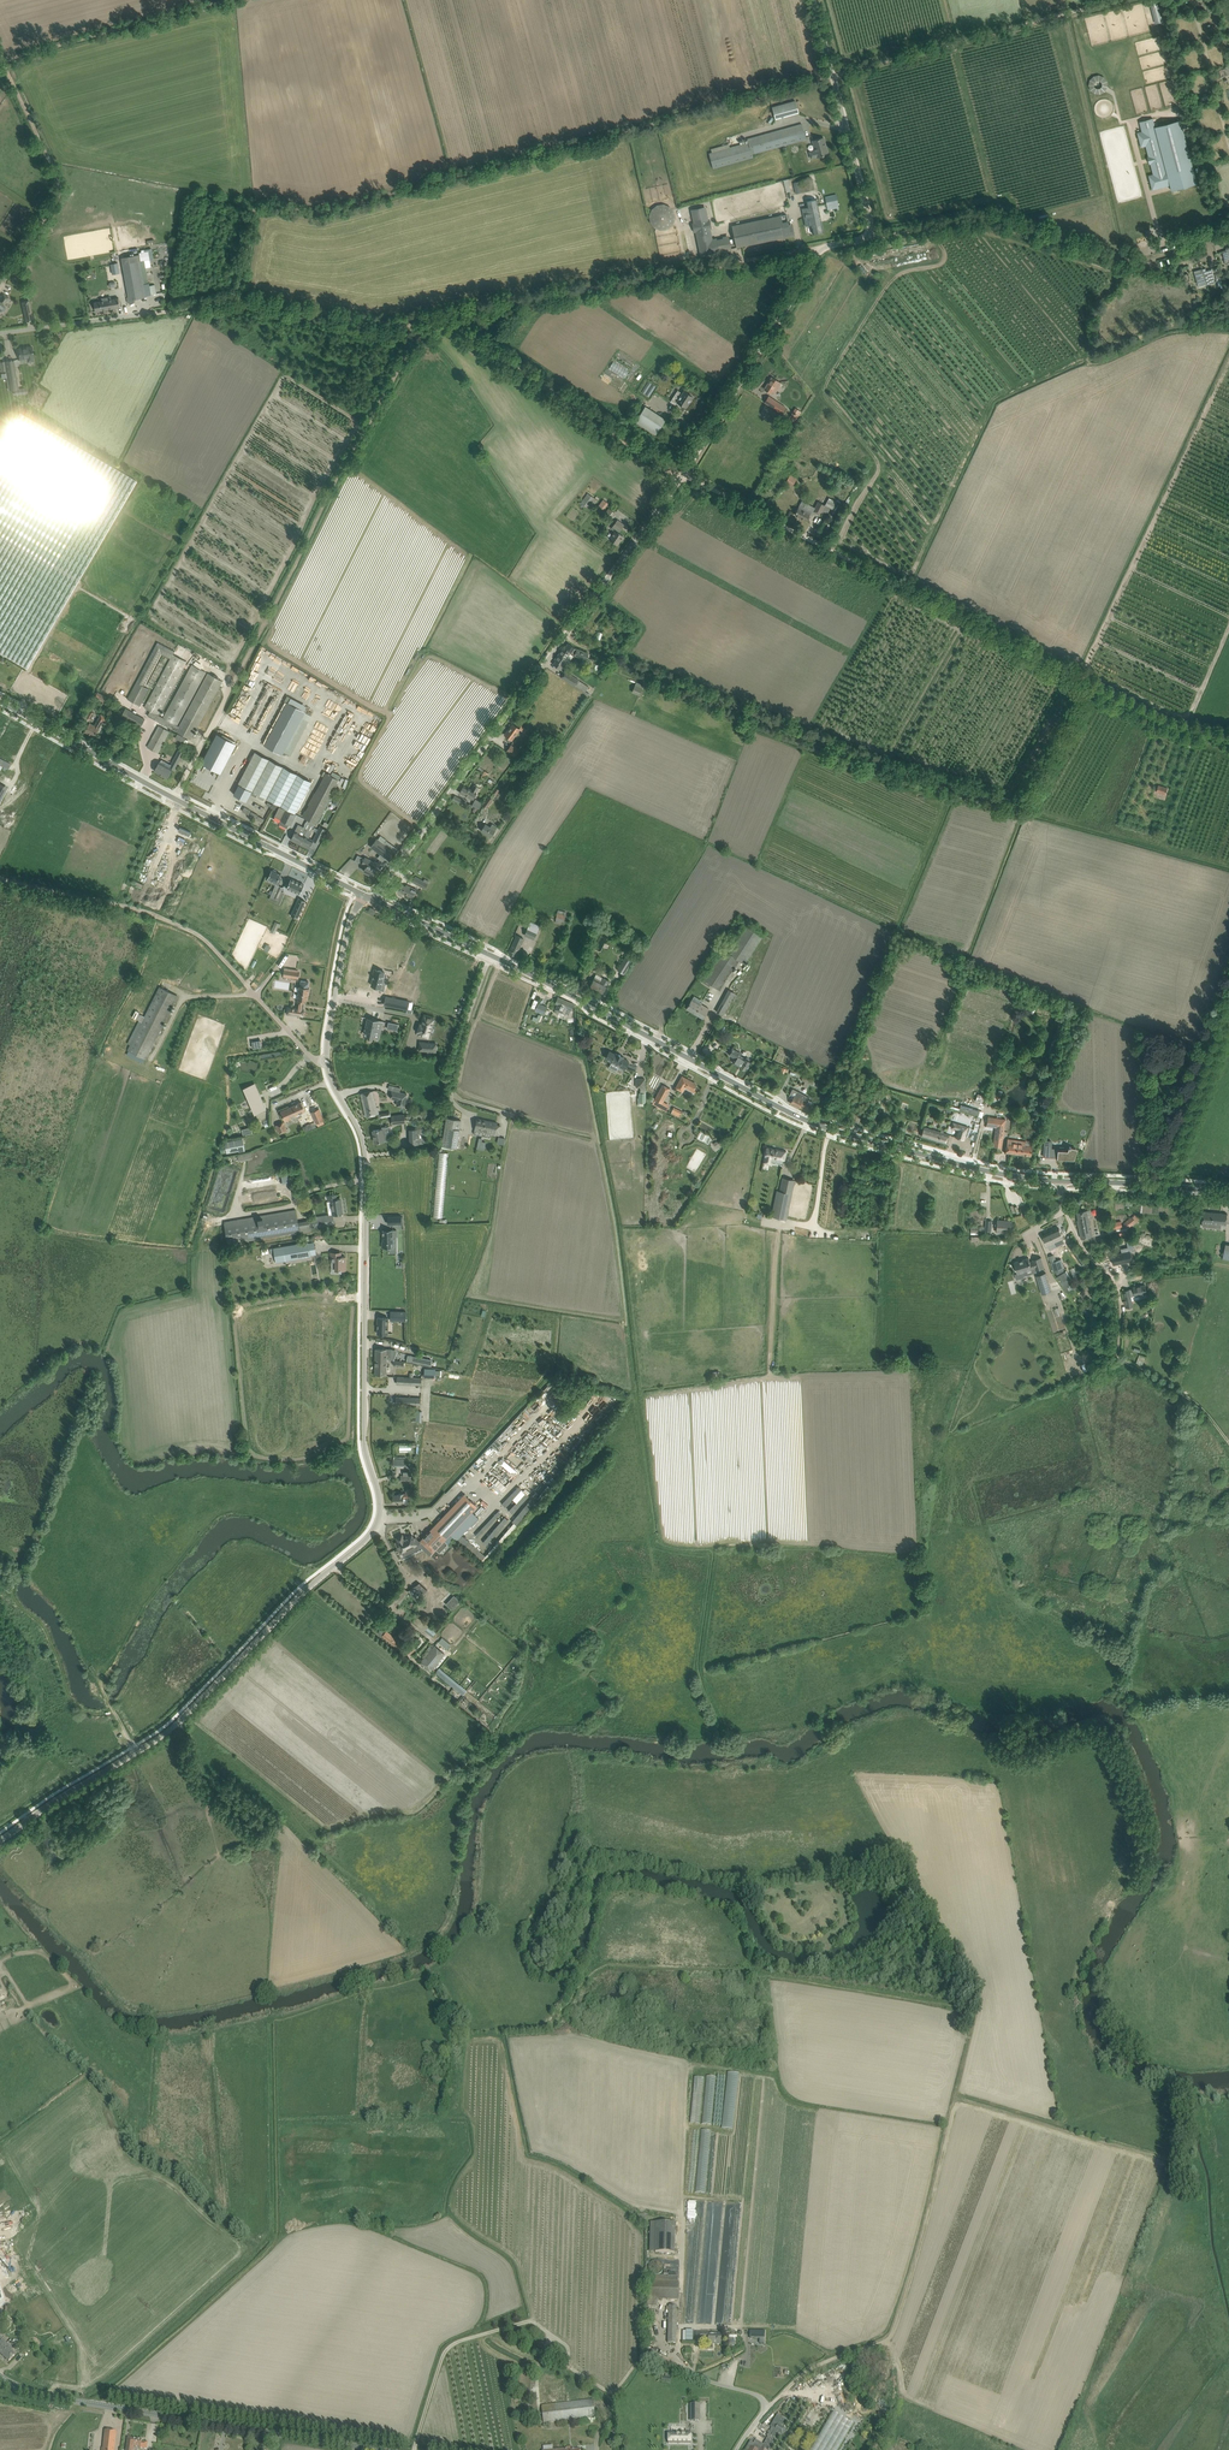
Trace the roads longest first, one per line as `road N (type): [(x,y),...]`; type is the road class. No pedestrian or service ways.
road 1 (unclassified): [(377,900),(654,516),(818,248),(872,236),(813,0)]
road 2 (track): [(1119,0),(315,212),(256,203),(241,299)]
road 3 (unclassified): [(0,1840),(177,1723),(376,1526),(379,1498),(364,1441),(365,1152),(326,1061)]
road 4 (tertiary): [(1228,1194),(1009,1177),(832,1131),(488,955)]
road 5 (track): [(838,1880),(898,1870),(971,2008),(892,2336),(814,2366),(766,2408)]
road 6 (track): [(564,638),(849,758),(1019,808),(1086,686)]
road 7 (track): [(681,474),(1086,686),(1174,726),(1228,740)]
road 8 (track): [(417,322),(413,344),(176,793)]
road 9 (track): [(872,236),(985,215),(1117,257),(1121,272),(1095,308),(1092,356),(1170,327),(1228,325)]
road 10 (track): [(818,248),(438,317)]
road 11 (tertiary): [(367,2449),(73,2400),(0,2375)]
road 12 (track): [(681,474),(438,317)]
road 13 (track): [(0,287),(59,190),(0,56)]
road 14 (track): [(265,2231),(272,2248),(96,2404)]
road 15 (track): [(231,0),(2,61)]
road 16 (tertiary): [(362,893),(171,798)]
road 17 (tertiary): [(171,798),(0,701)]
road 18 (track): [(1162,1195),(1228,1012)]
road 19 (track): [(1122,1313),(1118,1358),(1200,1408),(1228,1443)]
road 20 (track): [(241,299),(371,323),(417,322)]
road 21 (unclassified): [(326,1061),(348,932),(362,893)]
road 22 (unclassified): [(449,1114),(452,1069),(488,955)]
road 23 (track): [(120,905),(201,936),(249,988)]
road 24 (residential): [(0,333),(149,314)]
road 25 (track): [(264,1829),(214,1788),(177,1723)]
road 26 (unclassified): [(696,2376),(758,2397),(766,2408),(737,2449)]
road 27 (tertiary): [(488,955),(377,900)]

